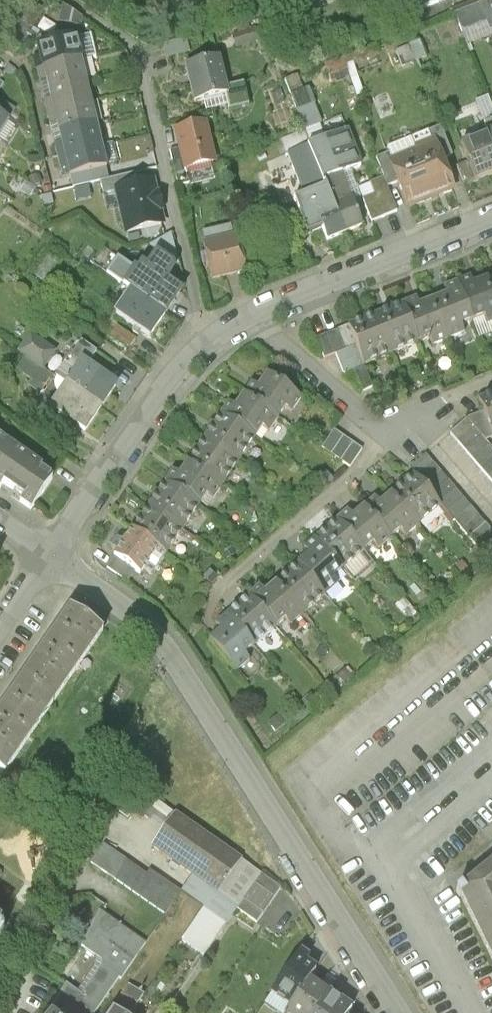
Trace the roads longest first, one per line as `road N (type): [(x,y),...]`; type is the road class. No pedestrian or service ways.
road 1 (residential): [(399,1012),(189,669),(153,626),(57,559)]
road 2 (residential): [(57,559),(177,370),(208,342),(491,221)]

